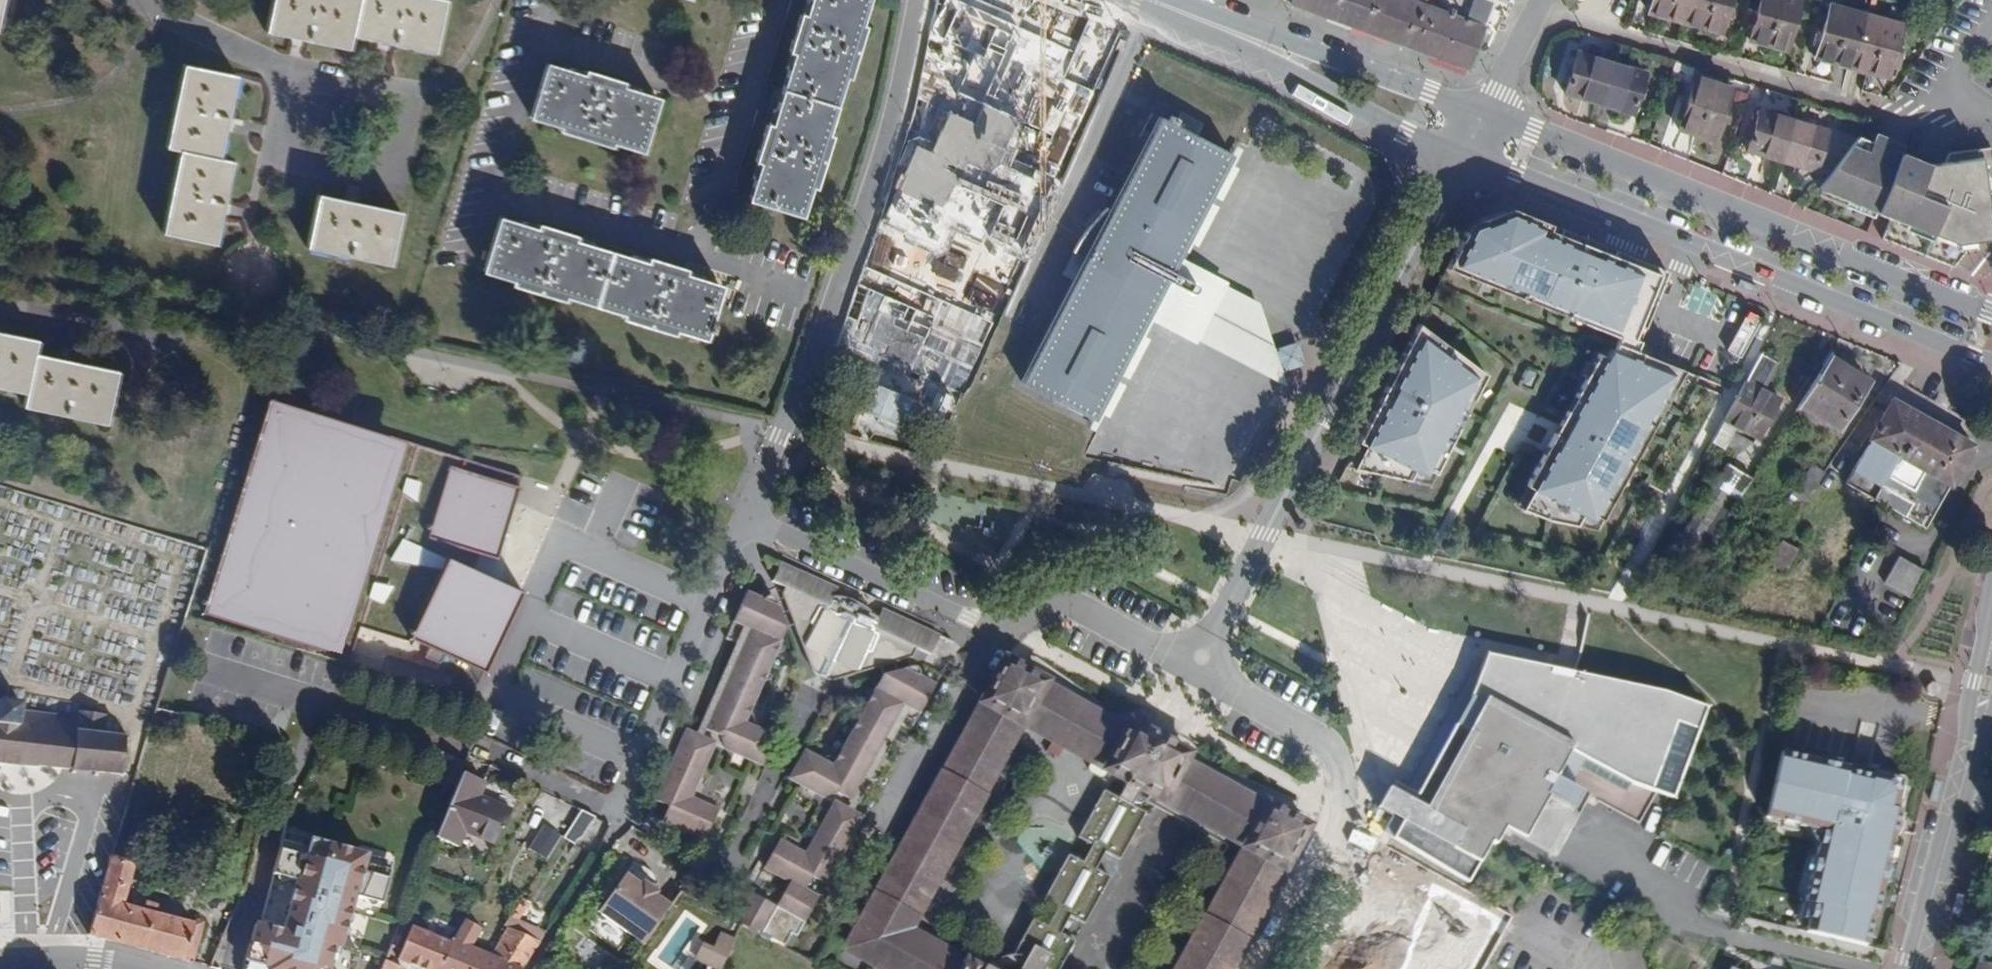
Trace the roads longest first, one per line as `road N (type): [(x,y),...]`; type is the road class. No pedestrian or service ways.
road 1 (residential): [(1194,673),(1461,154)]
road 2 (residential): [(752,529),(795,439),(903,98),(923,0)]
road 3 (tertiary): [(1461,154),(1974,357)]
road 4 (tertiary): [(1987,314),(1481,113)]
road 5 (residential): [(1194,673),(1069,605),(975,635),(752,529)]
road 6 (tertiary): [(1144,0),(1352,109),(1461,154)]
road 7 (tertiary): [(1481,113),(1153,0)]
road 8 (residential): [(1538,12),(1866,110)]
road 9 (residential): [(1991,658),(1915,968)]
road 10 (residential): [(287,60),(273,150),(395,182),(413,85)]
road 11 (residential): [(621,799),(752,529)]
road 12 (residential): [(471,256),(552,0)]
road 13 (residential): [(1346,796),(1331,751),(1194,673)]
road 14 (residential): [(287,60),(123,0)]
road 15 (residential): [(413,85),(287,60)]

